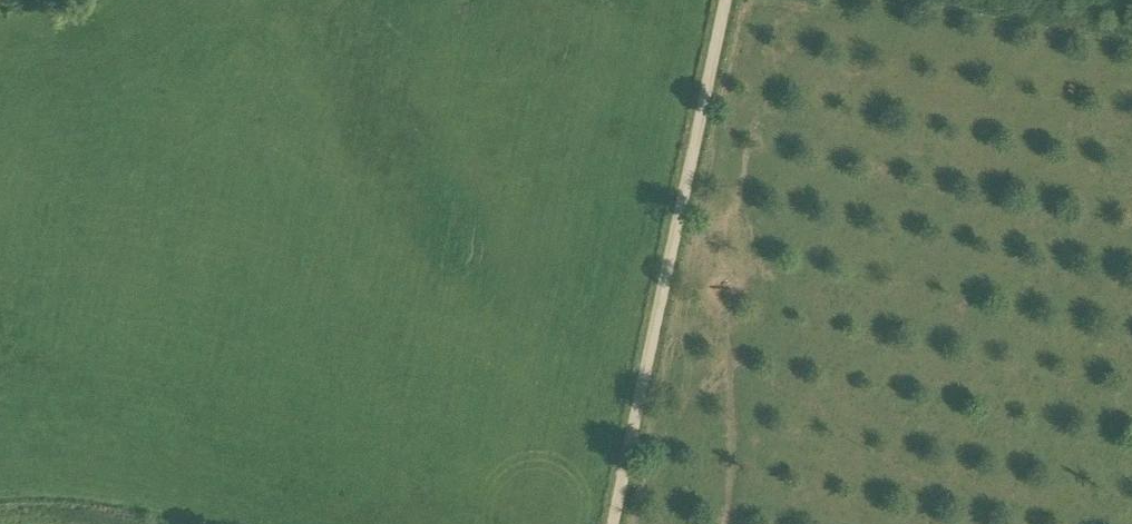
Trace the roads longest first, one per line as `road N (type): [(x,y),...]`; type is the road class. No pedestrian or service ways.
road 1 (track): [(616,523),(746,0)]

